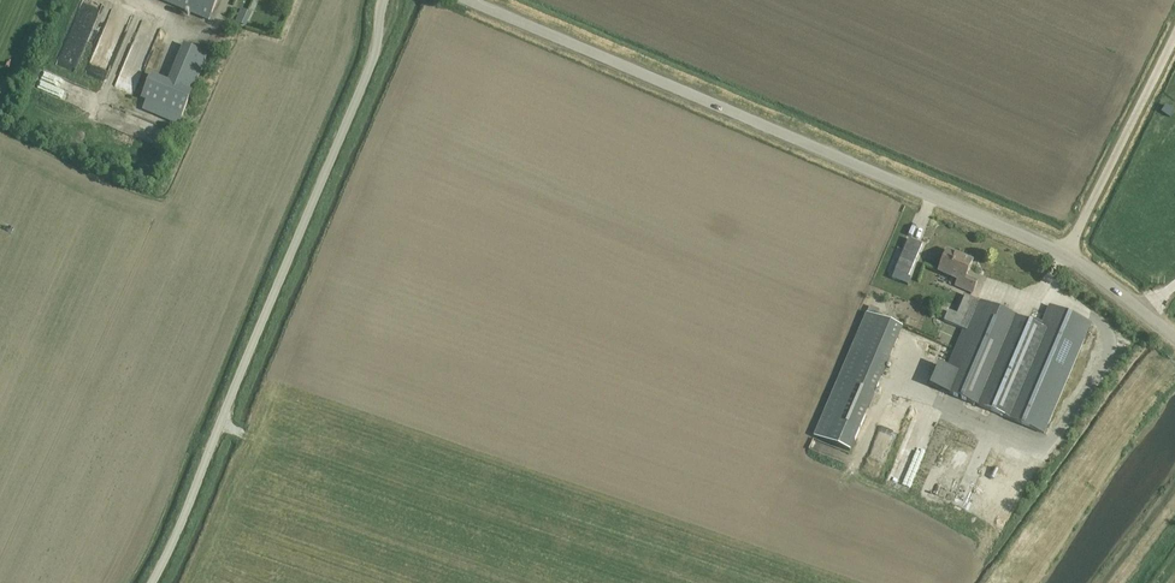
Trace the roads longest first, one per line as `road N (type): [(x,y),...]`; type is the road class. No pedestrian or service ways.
road 1 (unclassified): [(1065,255),(473,0)]
road 2 (unclassified): [(146,582),(373,59),(381,0)]
road 3 (unclassified): [(1174,39),(1065,255)]
road 4 (unclassified): [(1174,334),(1065,255)]

